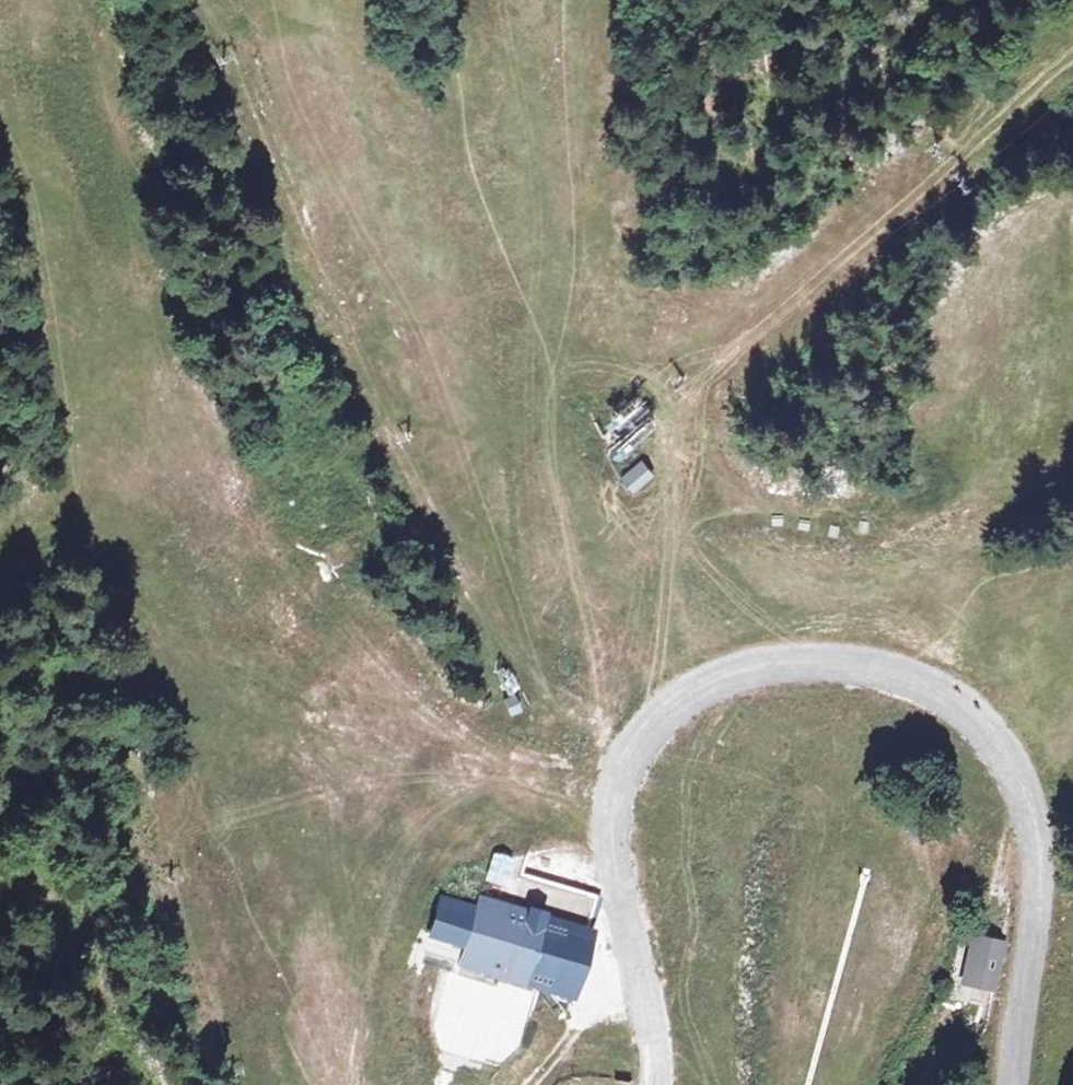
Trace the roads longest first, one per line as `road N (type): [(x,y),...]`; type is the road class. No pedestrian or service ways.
road 1 (unclassified): [(656,1084),(613,841),(624,773),(673,710),(721,681),(848,662),(925,682),(955,699),(986,725),(1025,792),(1039,895),(1016,1084)]
road 2 (track): [(639,975),(530,1084)]

